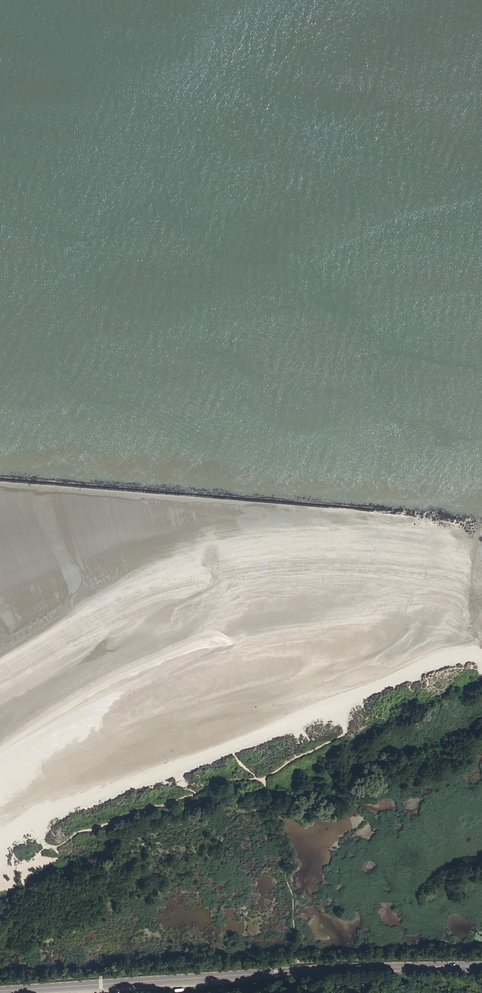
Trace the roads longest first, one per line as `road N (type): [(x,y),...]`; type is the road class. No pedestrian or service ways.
road 1 (secondary): [(0,990),(481,965)]

